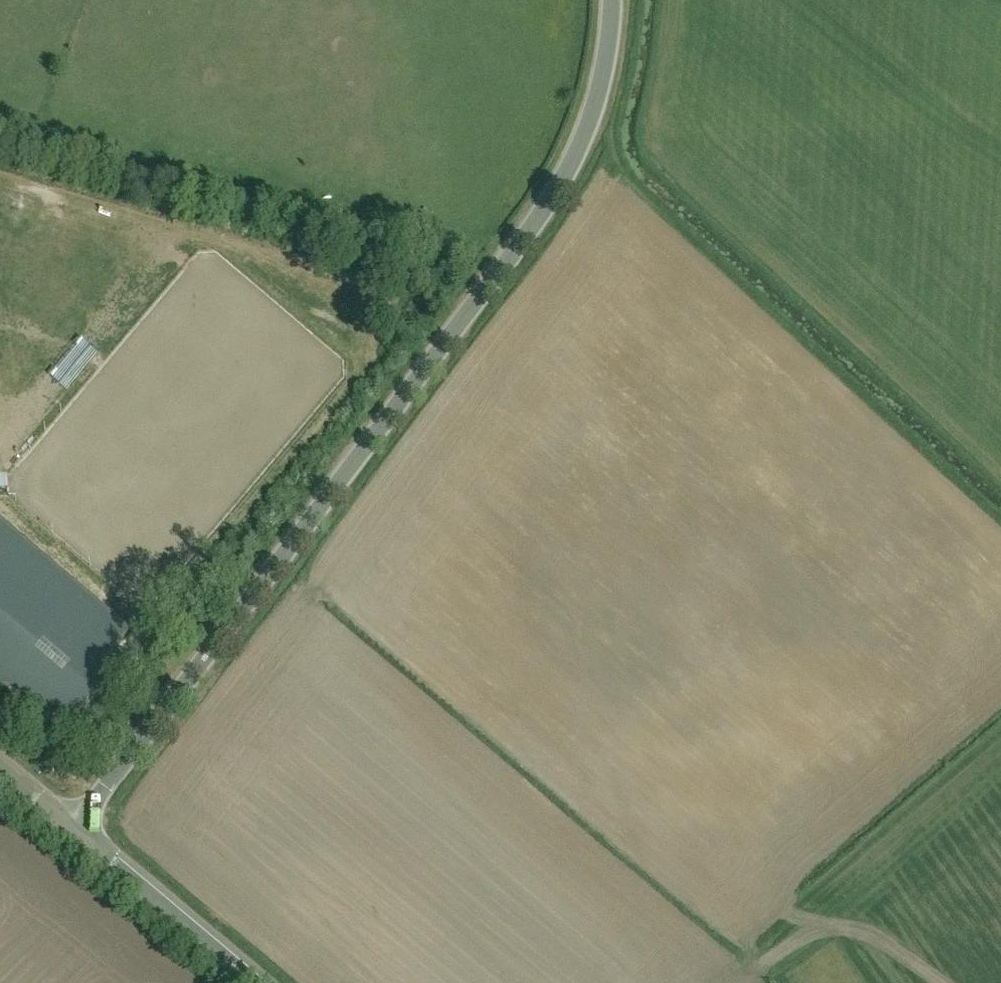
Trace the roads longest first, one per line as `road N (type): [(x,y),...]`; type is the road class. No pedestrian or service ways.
road 1 (unclassified): [(71,830),(559,188),(595,106),(612,0)]
road 2 (tertiary): [(251,982),(71,830)]

